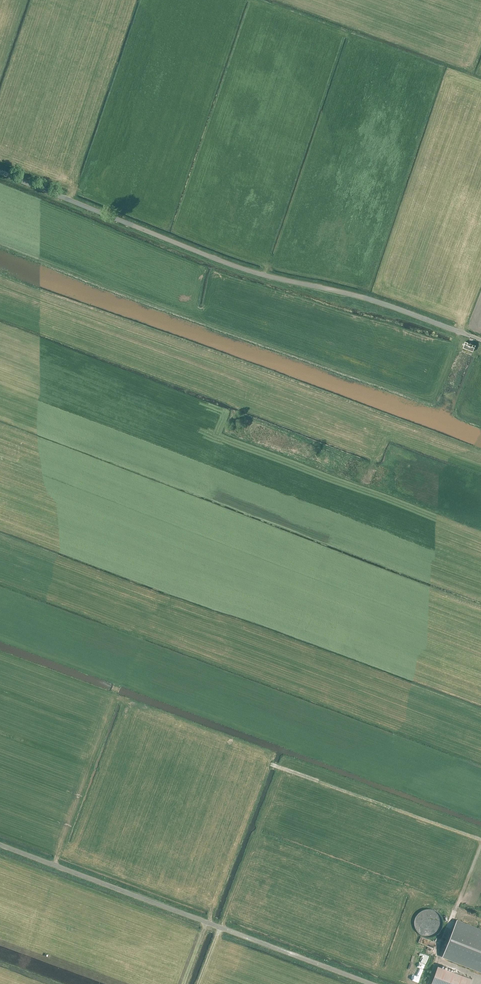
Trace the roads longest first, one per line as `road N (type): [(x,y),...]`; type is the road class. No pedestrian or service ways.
road 1 (unclassified): [(480,340),(358,296),(244,270),(0,173)]
road 2 (unclassified): [(0,845),(370,983)]

